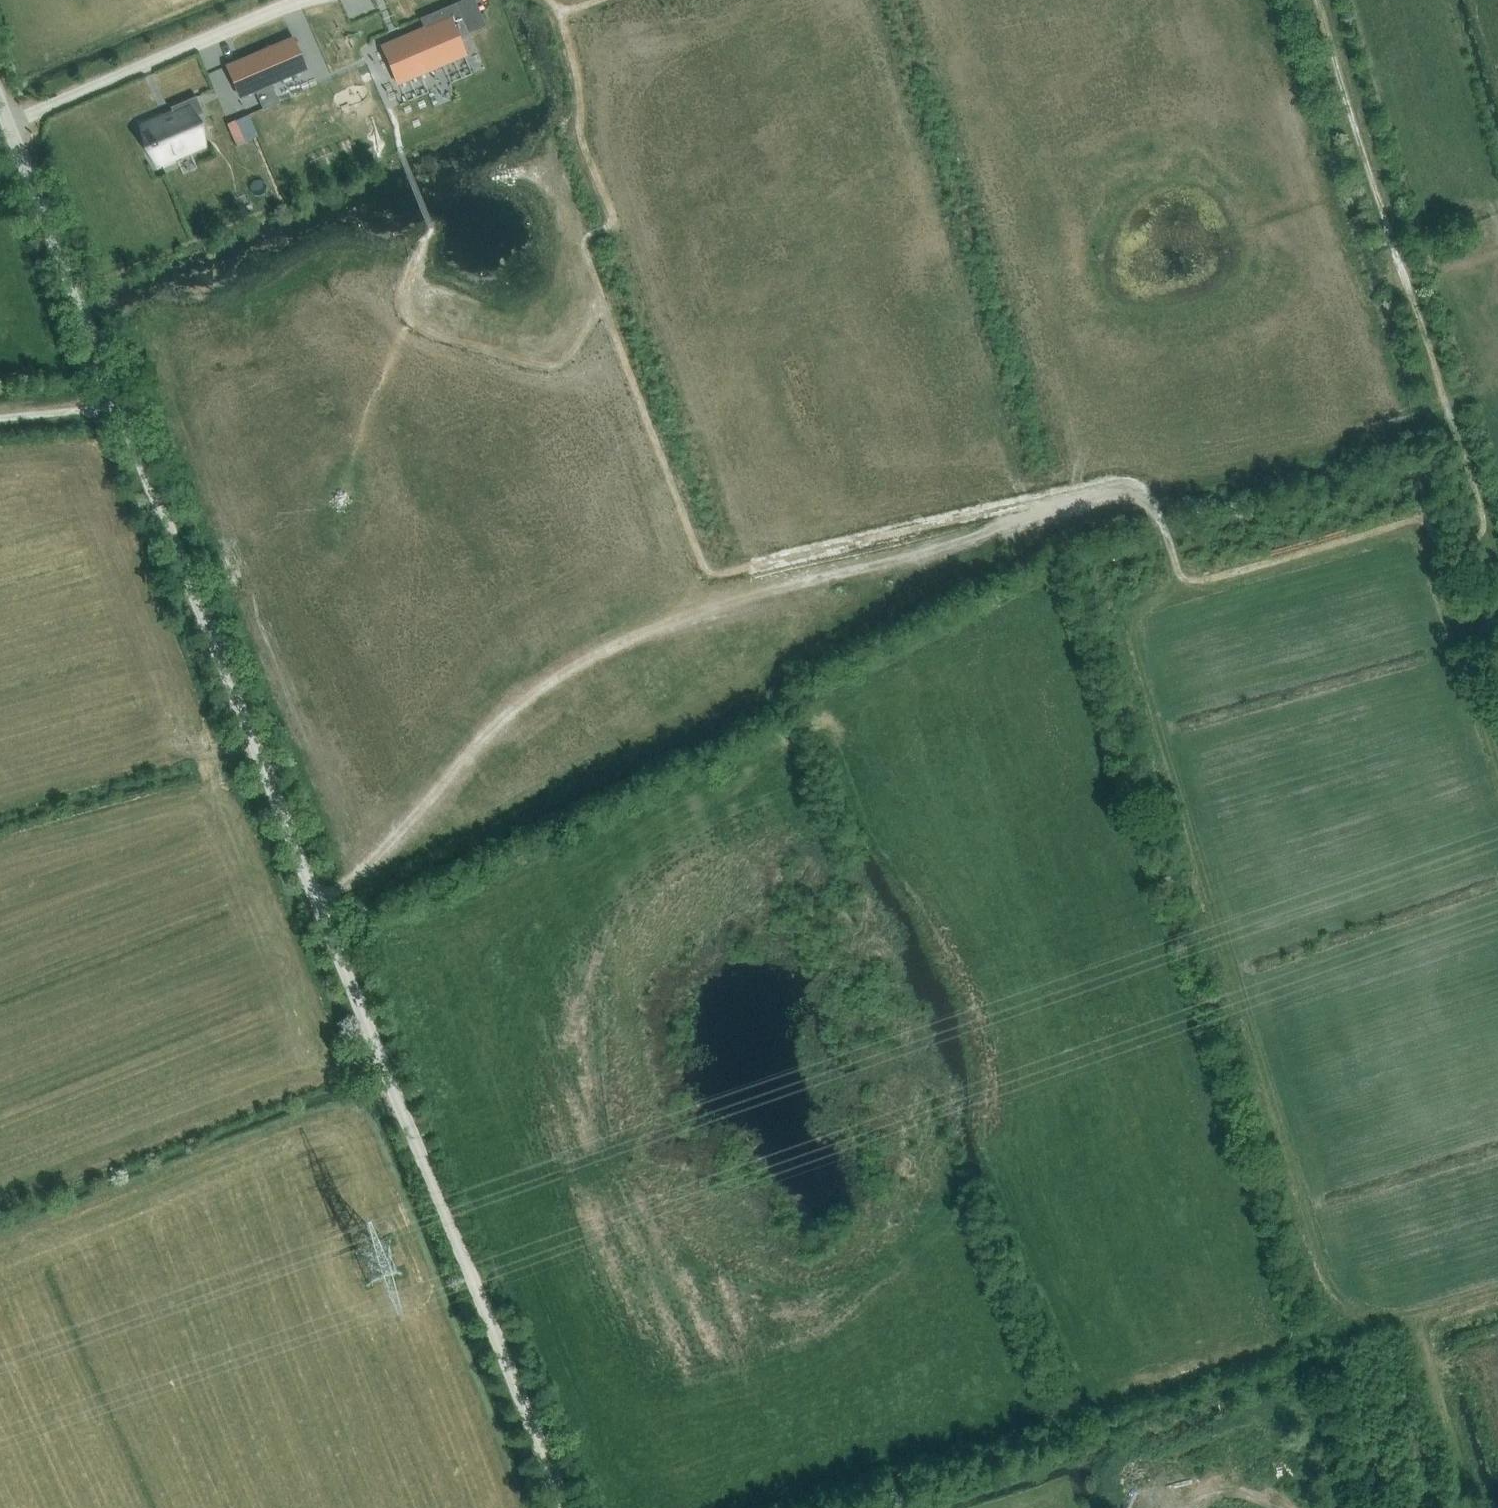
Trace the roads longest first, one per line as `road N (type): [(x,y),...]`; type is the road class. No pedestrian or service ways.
road 1 (unclassified): [(0,103),(564,1507)]

